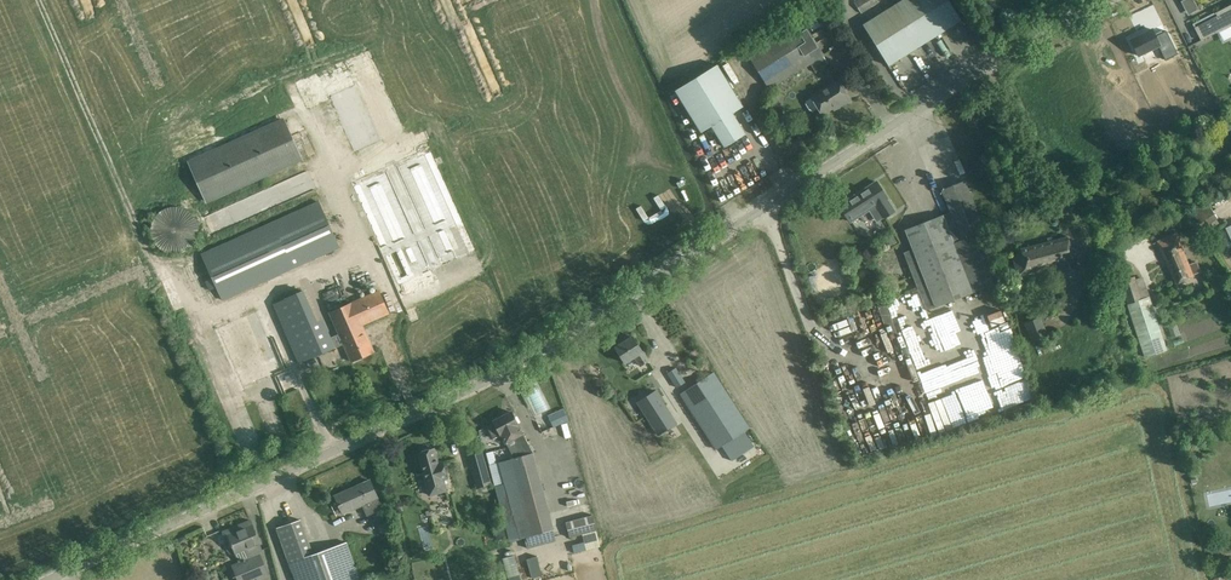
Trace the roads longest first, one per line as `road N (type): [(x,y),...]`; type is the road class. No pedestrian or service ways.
road 1 (unclassified): [(47,579),(449,400),(546,347),(968,77),(1106,0)]

